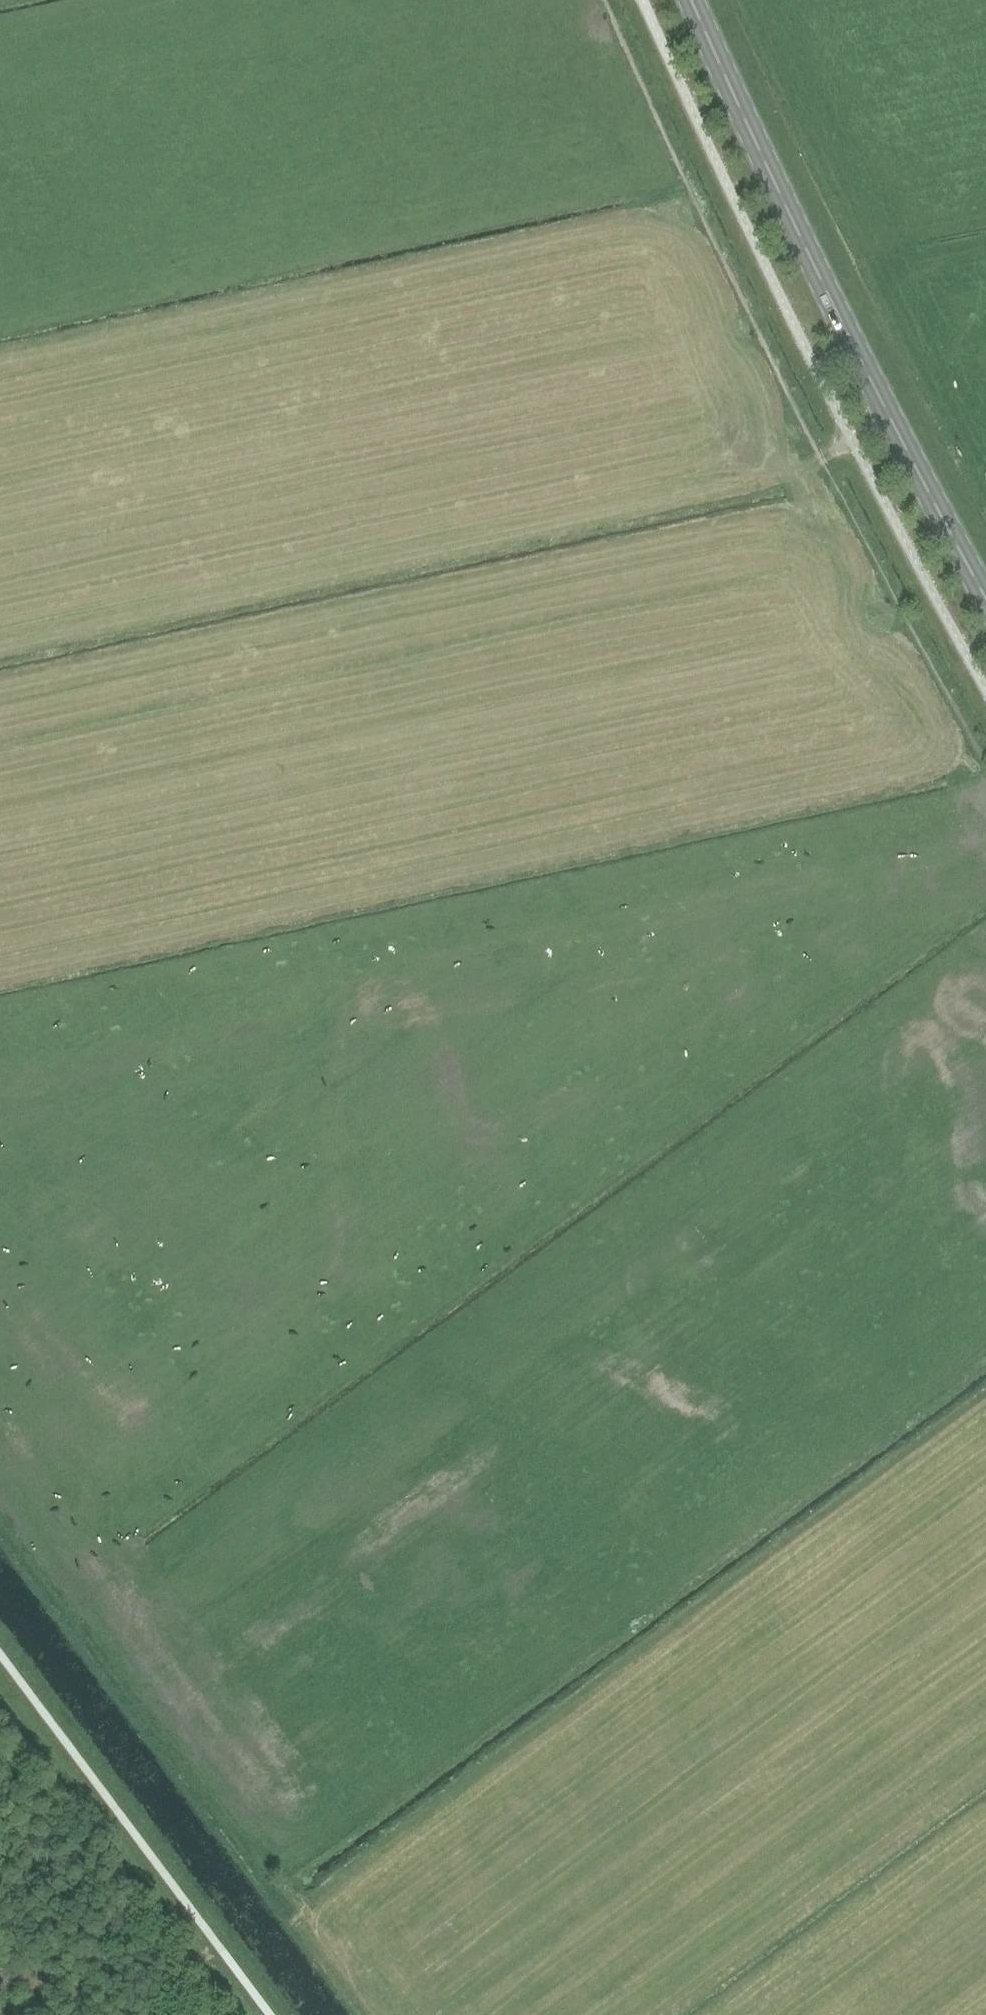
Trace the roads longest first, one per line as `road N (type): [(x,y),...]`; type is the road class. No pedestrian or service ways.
road 1 (primary): [(985,590),(816,267),(692,0)]

